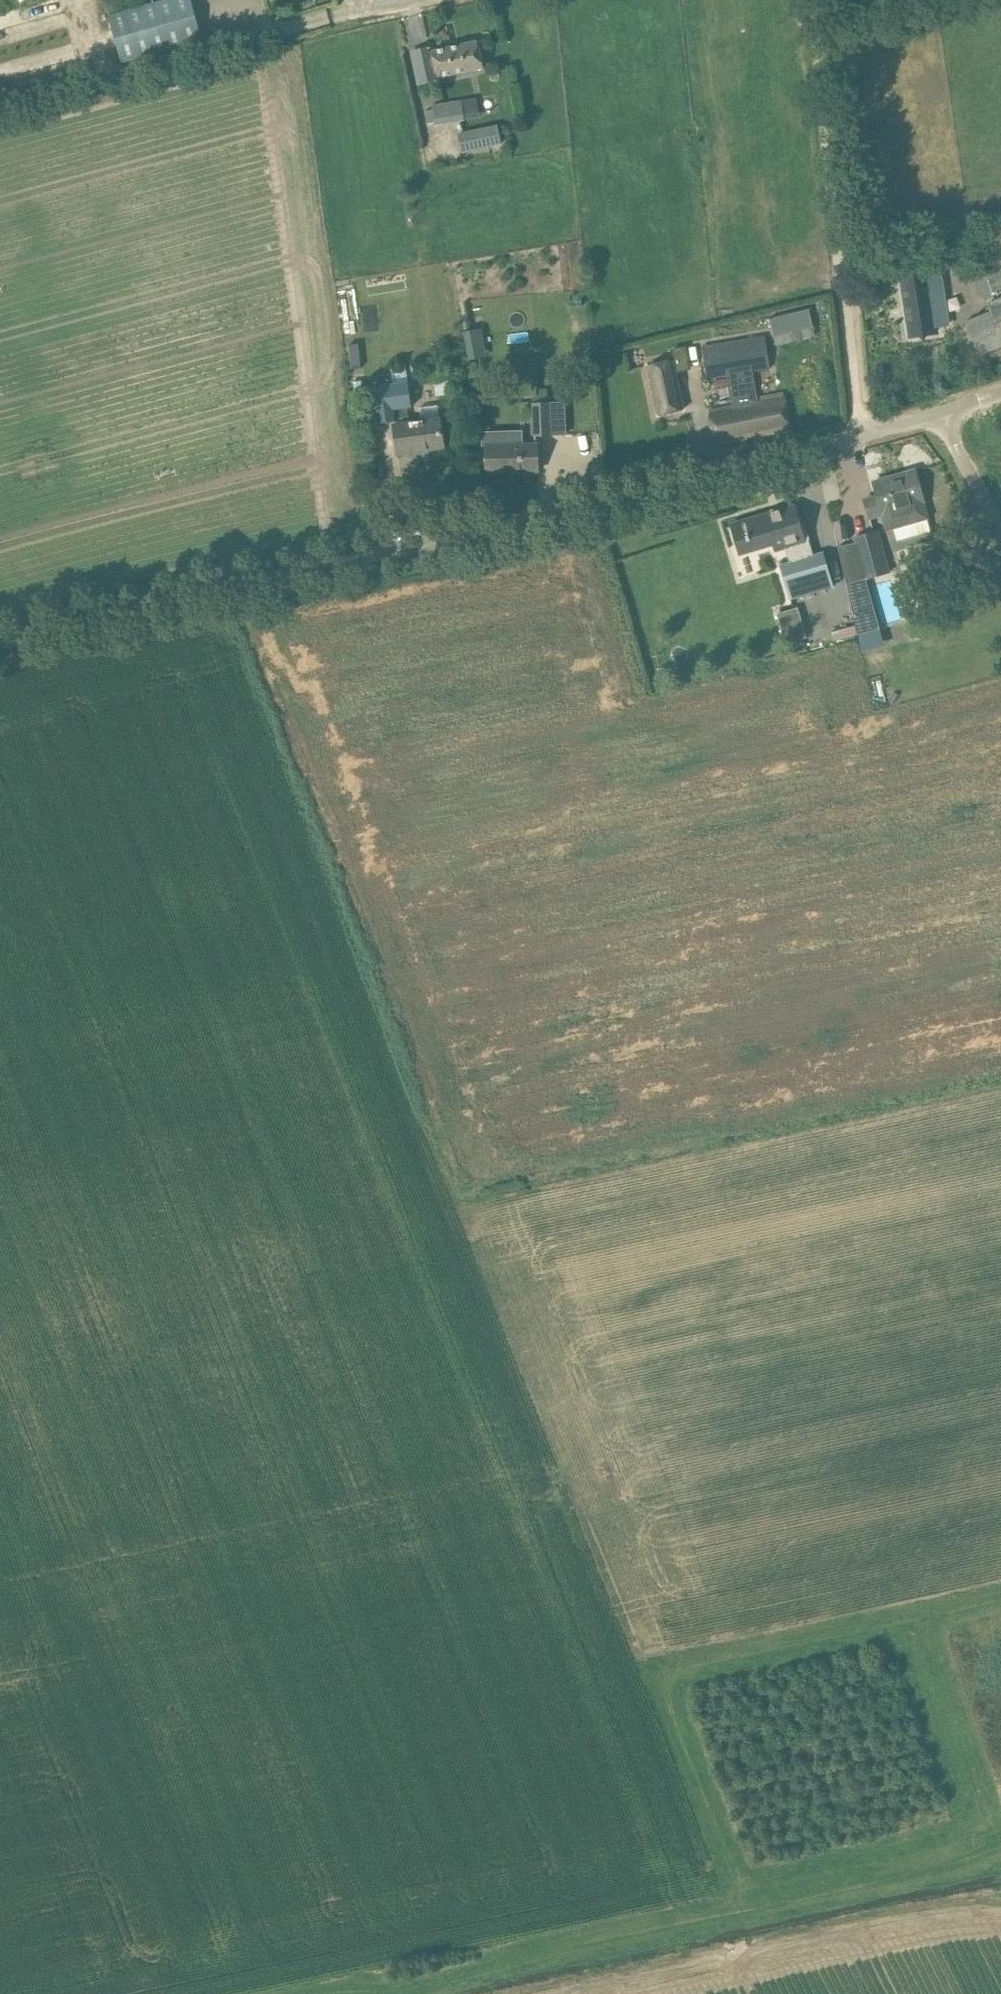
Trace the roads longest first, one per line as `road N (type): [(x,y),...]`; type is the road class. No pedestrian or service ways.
road 1 (unclassified): [(0,641),(862,436)]
road 2 (unclassified): [(862,436),(813,0)]
road 3 (unclassified): [(1000,528),(939,412)]

